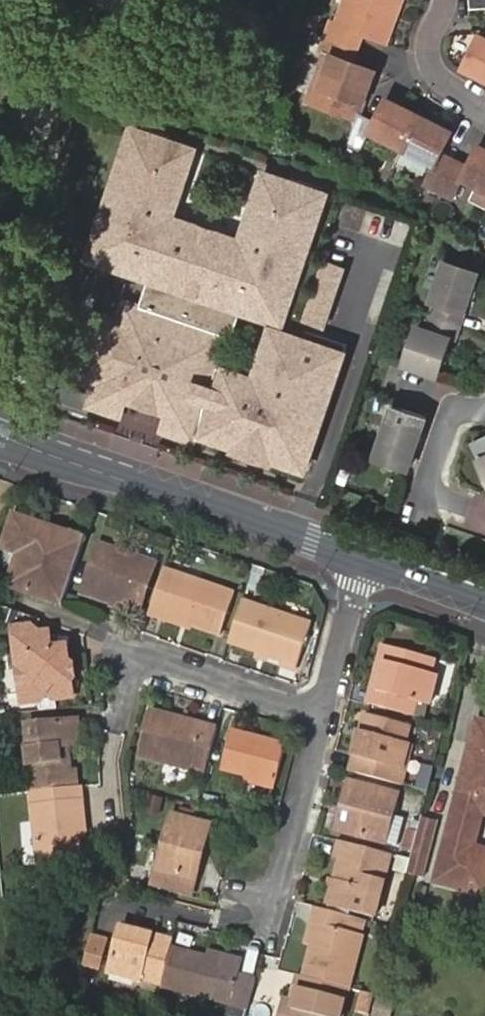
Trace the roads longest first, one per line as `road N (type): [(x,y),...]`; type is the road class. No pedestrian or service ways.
road 1 (tertiary): [(0,438),(364,562)]
road 2 (residential): [(321,714),(265,932)]
road 3 (residential): [(321,714),(111,645)]
road 4 (residential): [(364,562),(321,714)]
road 5 (residential): [(470,505),(426,490),(449,420),(484,408)]
road 6 (residential): [(484,110),(434,69),(430,47),(446,0)]
road 7 (tertiary): [(364,562),(484,606)]

